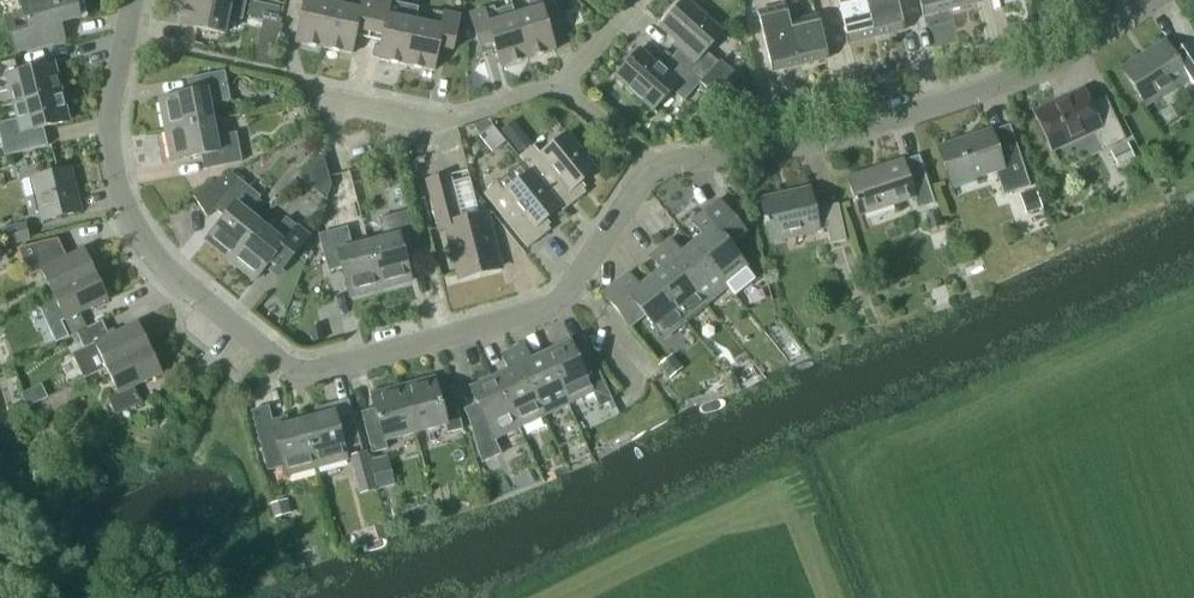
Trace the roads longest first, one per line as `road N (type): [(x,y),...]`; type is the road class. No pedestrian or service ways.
road 1 (residential): [(650,172),(553,305),(296,378),(162,263),(122,203),(109,135),(132,0)]
road 2 (residential): [(1152,0),(1025,74),(842,135),(650,172)]
road 3 (residential): [(319,97),(432,123),(559,85)]
road 4 (residential): [(650,172),(559,85)]

